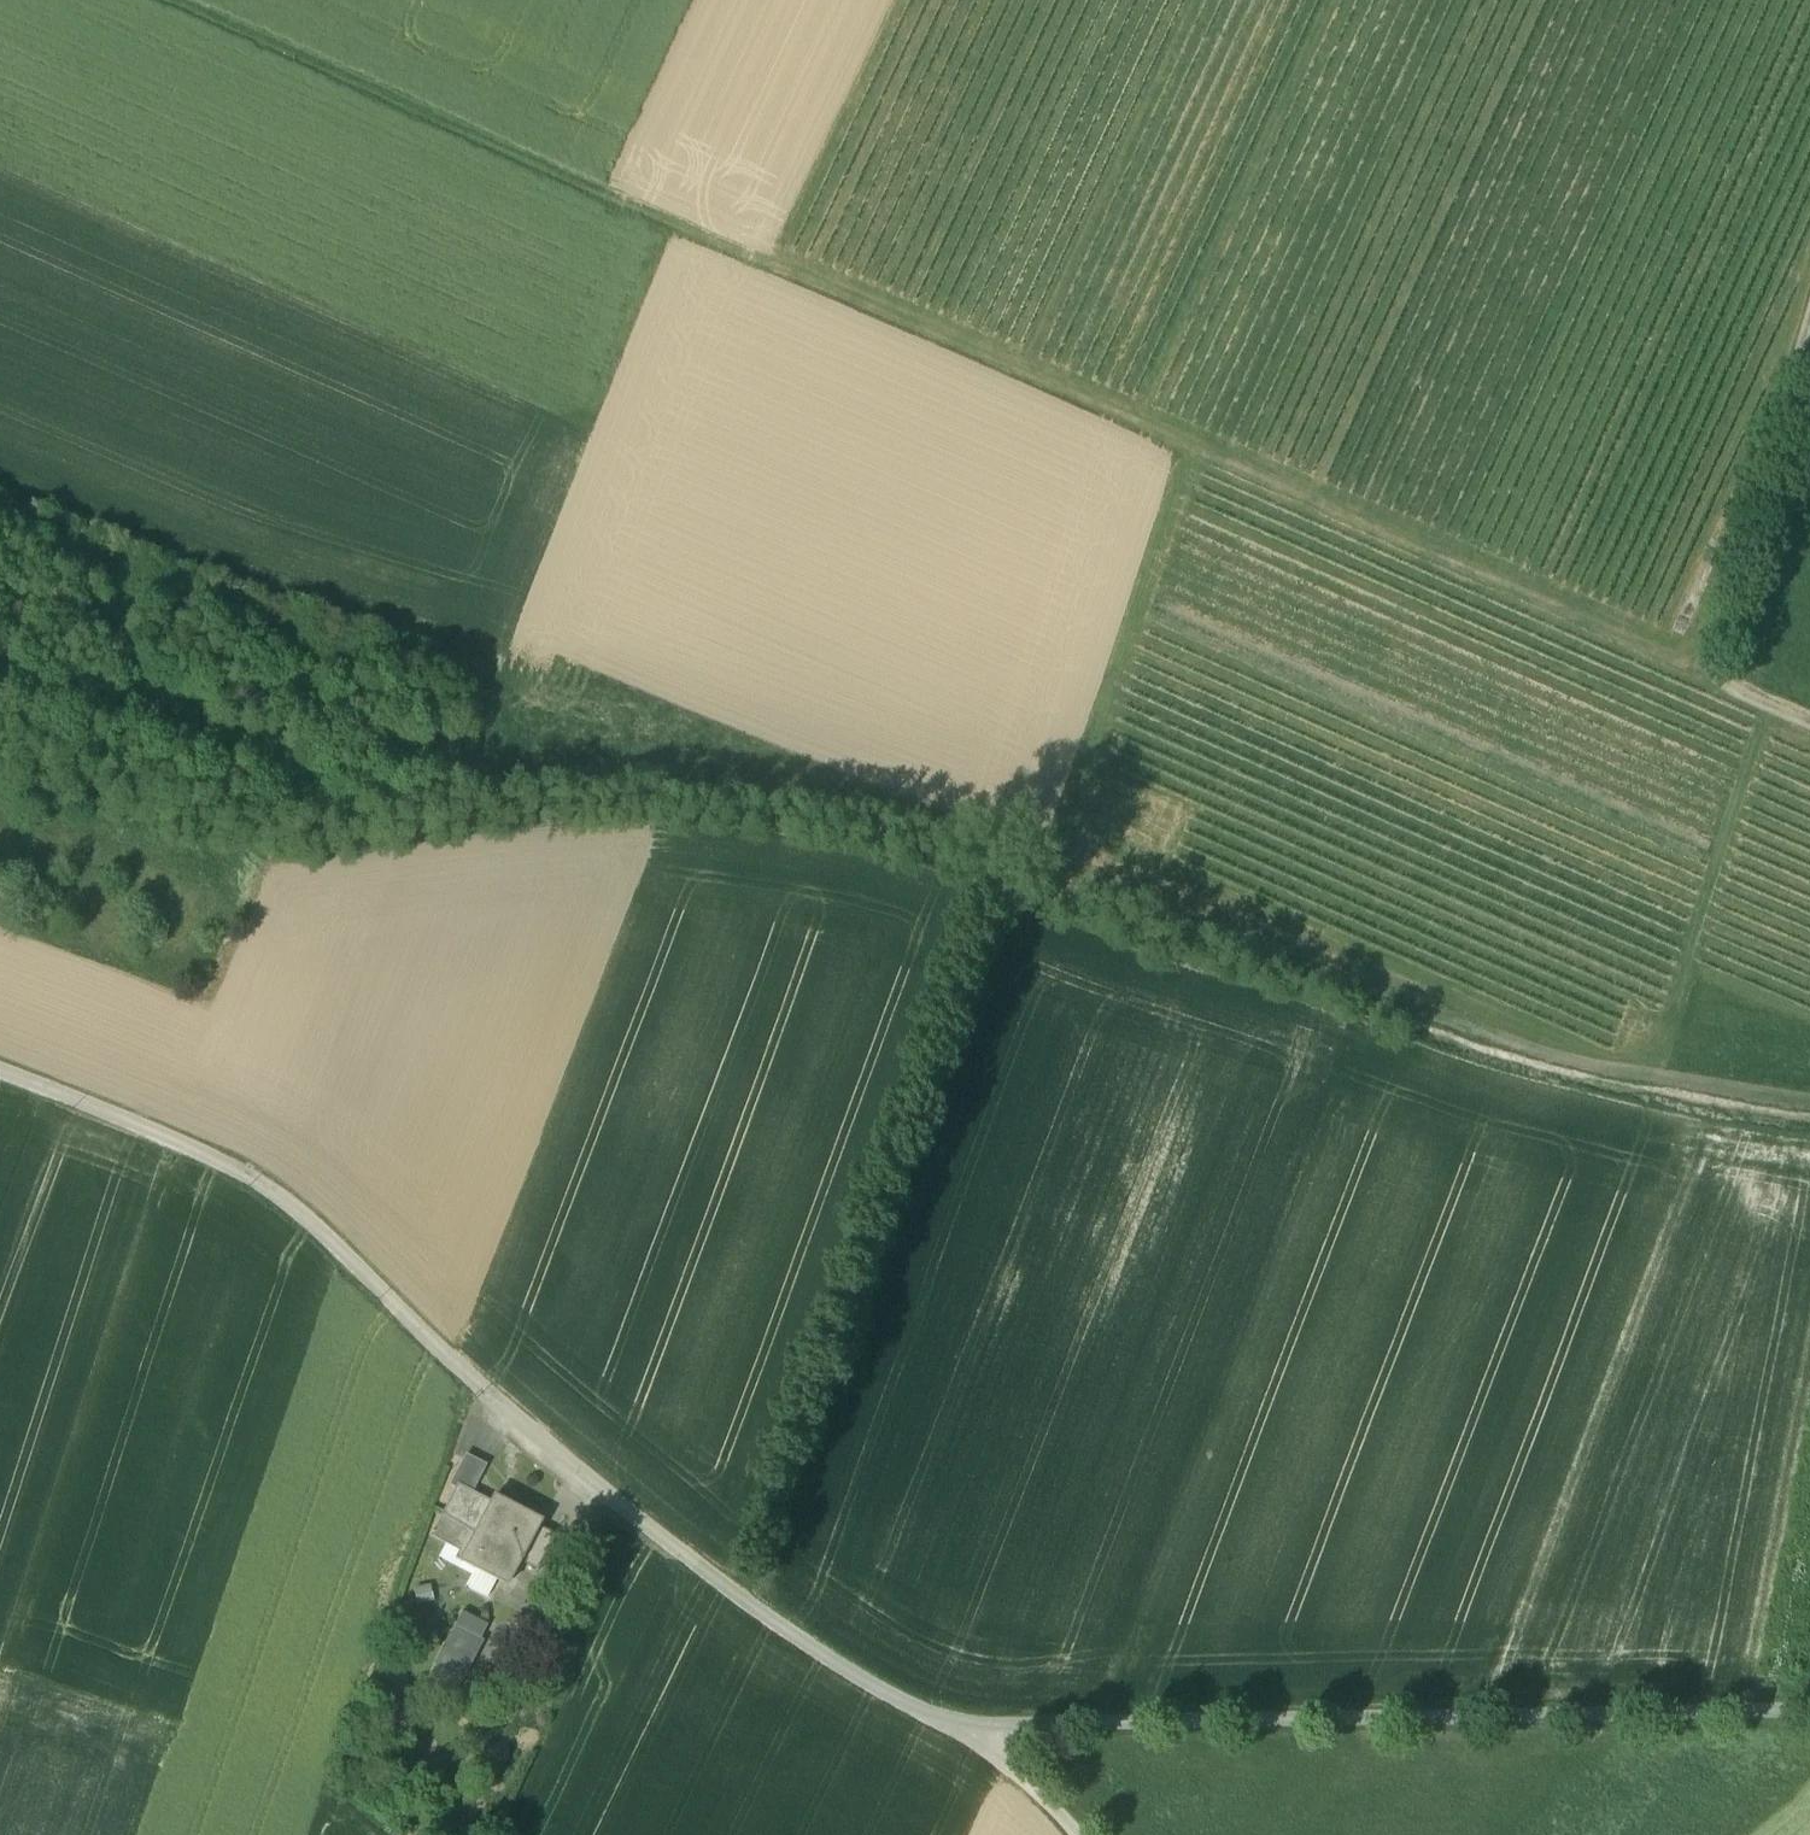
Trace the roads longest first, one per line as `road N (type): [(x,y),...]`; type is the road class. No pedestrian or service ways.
road 1 (track): [(146,0),(1698,676),(1809,331)]
road 2 (track): [(1076,1834),(971,1731)]
road 3 (track): [(1809,726),(1698,676)]

